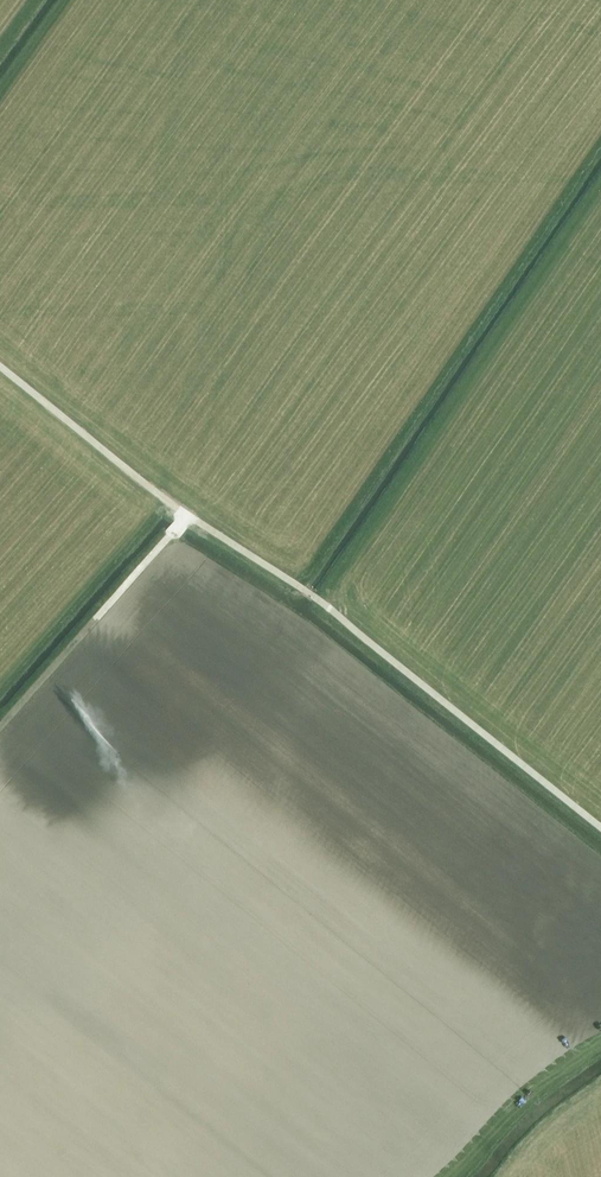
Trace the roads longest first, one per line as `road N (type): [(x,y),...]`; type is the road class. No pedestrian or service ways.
road 1 (track): [(600,827),(331,608),(188,514),(0,366)]
road 2 (track): [(0,727),(188,514)]

